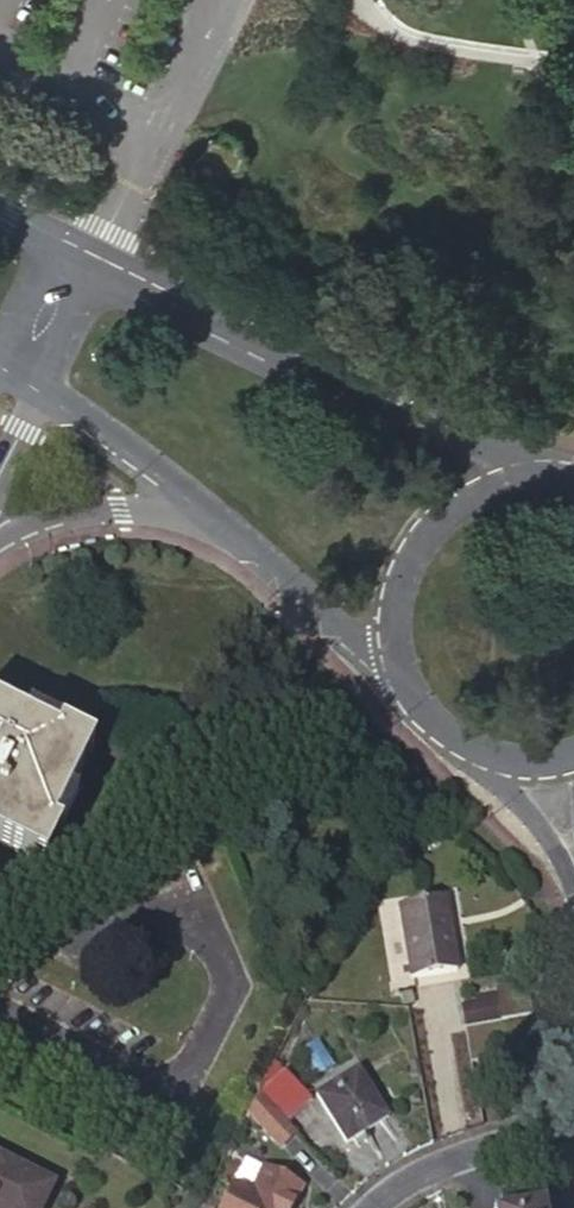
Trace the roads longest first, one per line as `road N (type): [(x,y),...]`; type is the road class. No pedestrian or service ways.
road 1 (tertiary): [(535,473),(88,251)]
road 2 (tertiary): [(535,473),(491,481),(451,501),(418,532),(397,572),(388,616),(393,661)]
road 3 (tertiary): [(200,517),(339,633),(393,661)]
road 4 (tertiary): [(15,371),(200,517)]
road 5 (residential): [(371,1207),(443,1163),(573,1132)]
road 6 (tertiary): [(0,533),(114,506),(200,517)]
road 7 (tertiary): [(393,661),(430,726),(496,766)]
road 8 (tertiary): [(88,251),(15,371)]
road 9 (residential): [(496,766),(573,867)]

